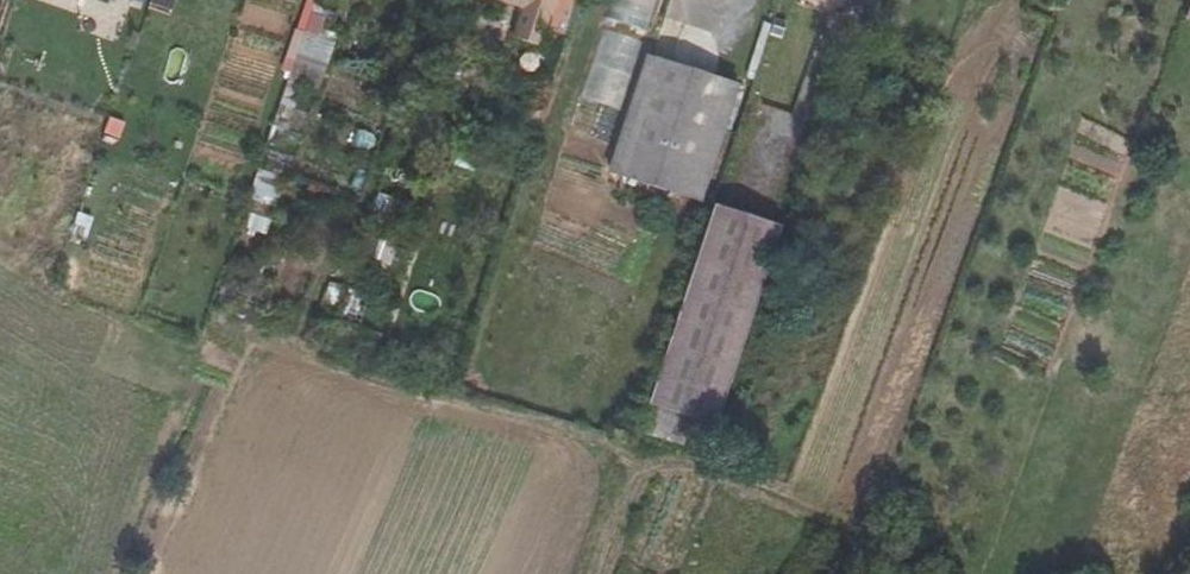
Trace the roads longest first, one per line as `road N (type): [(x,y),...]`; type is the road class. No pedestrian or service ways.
road 1 (track): [(901,573),(752,475),(667,458)]
road 2 (track): [(667,458),(617,573)]

